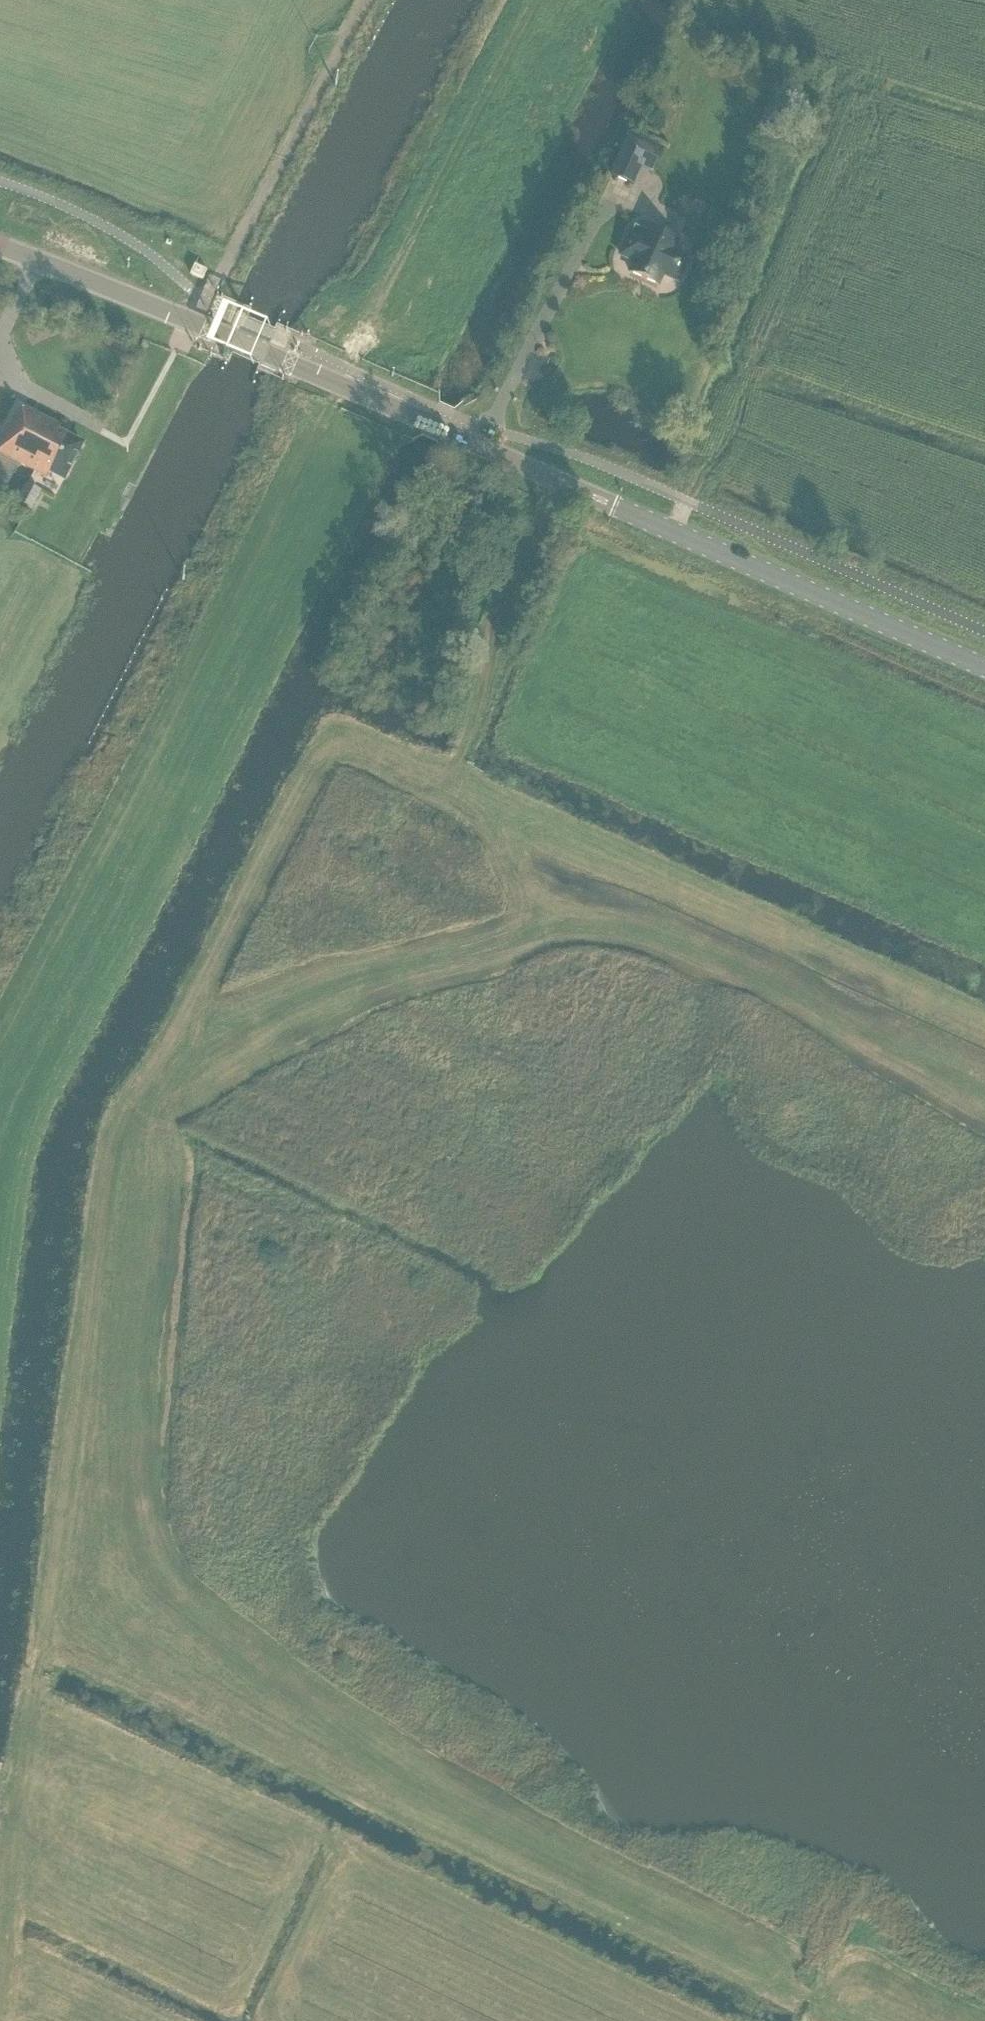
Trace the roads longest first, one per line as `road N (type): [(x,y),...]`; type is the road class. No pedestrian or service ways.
road 1 (secondary): [(984,671),(423,419),(0,246)]
road 2 (track): [(194,322),(363,0)]

